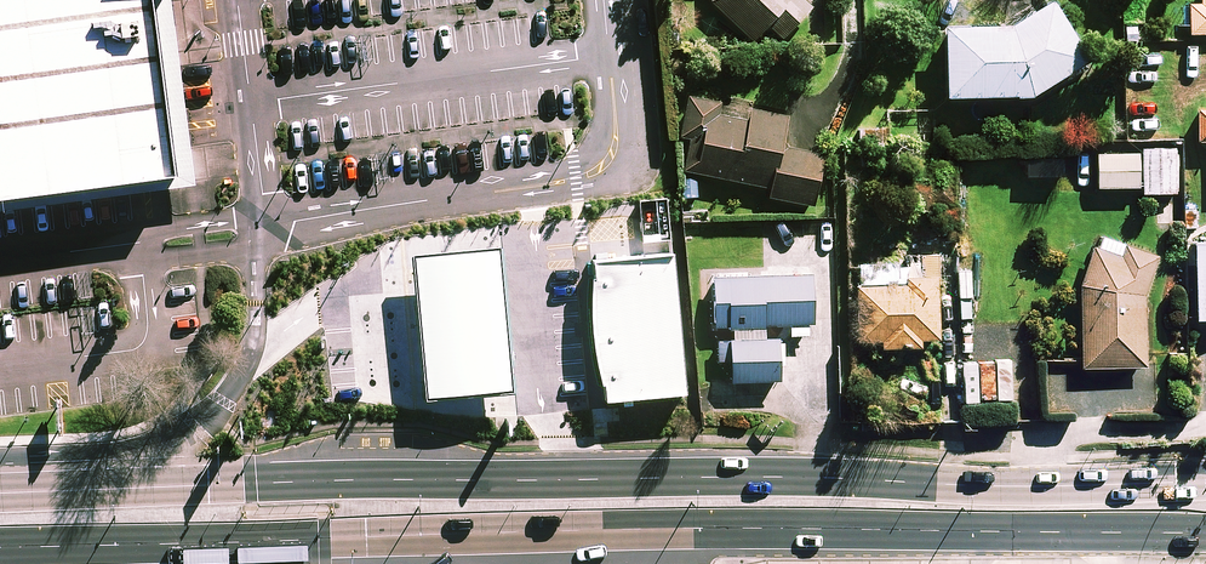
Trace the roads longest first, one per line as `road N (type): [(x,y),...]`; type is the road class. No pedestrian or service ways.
road 1 (trunk): [(1205,533),(743,529),(0,548)]
road 2 (trunk): [(0,494),(721,477),(1205,482)]

